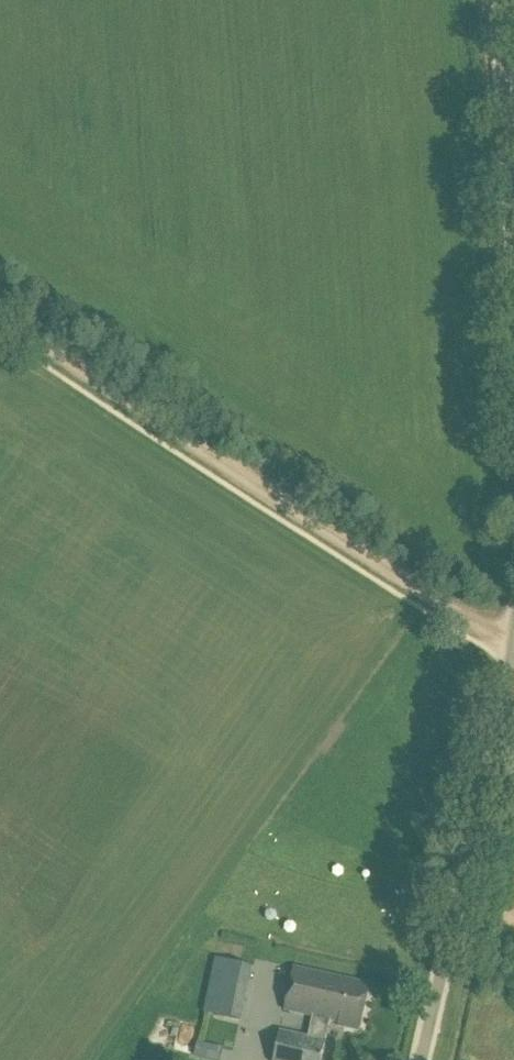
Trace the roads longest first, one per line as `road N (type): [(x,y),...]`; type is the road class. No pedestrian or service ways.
road 1 (track): [(0,312),(513,650)]
road 2 (unclassified): [(421,1059),(513,663)]
road 3 (unclassified): [(513,290),(498,0)]

